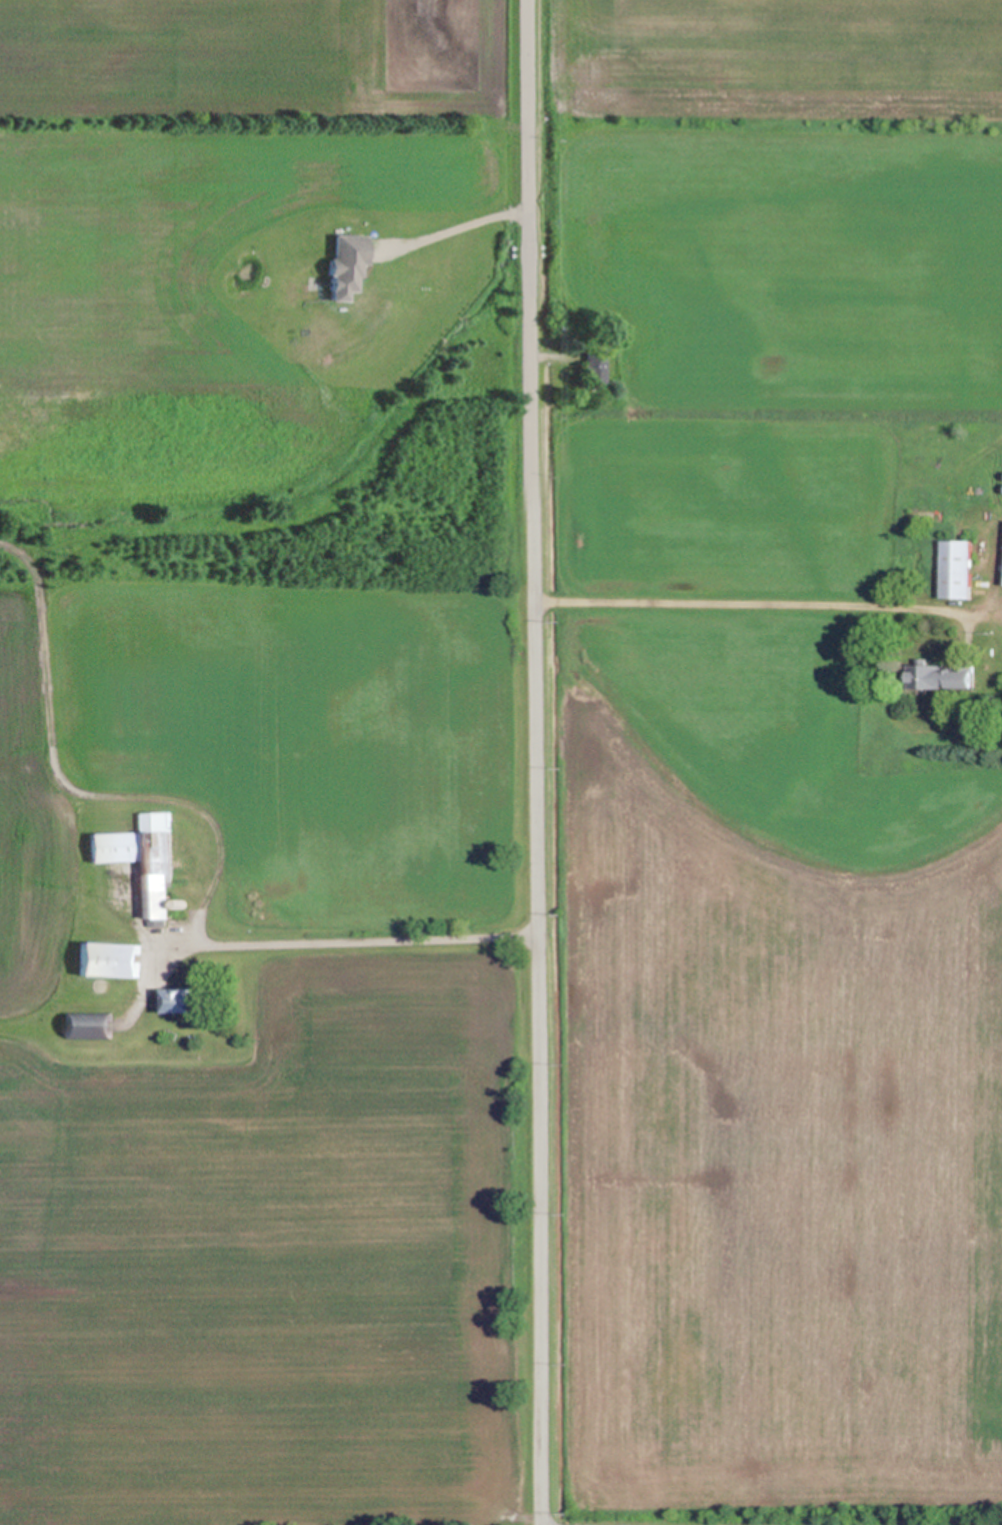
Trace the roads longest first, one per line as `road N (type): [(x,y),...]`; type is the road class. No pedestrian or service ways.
road 1 (residential): [(539,1524),(529,0)]

